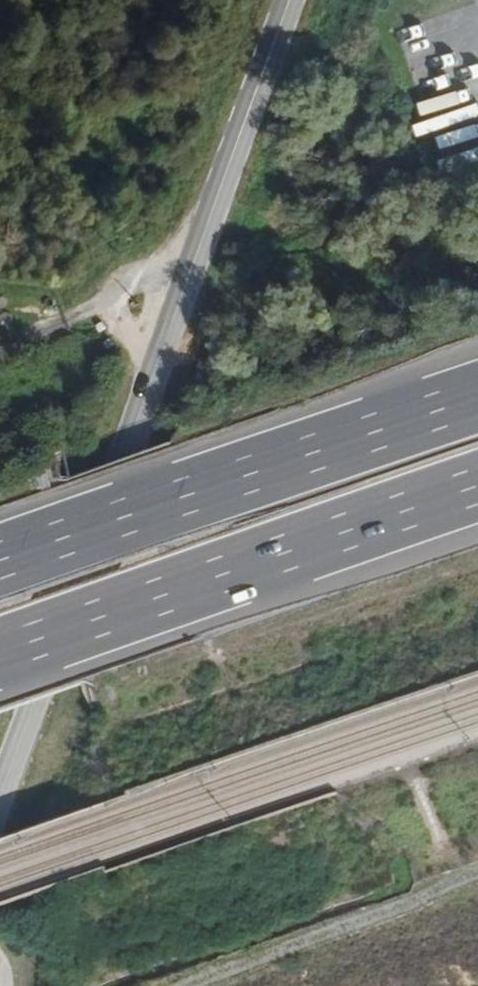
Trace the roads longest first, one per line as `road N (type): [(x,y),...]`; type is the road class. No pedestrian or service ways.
road 1 (primary): [(0,797),(291,0)]
road 2 (motorway): [(0,656),(477,489)]
road 3 (motorway): [(477,396),(0,560)]

